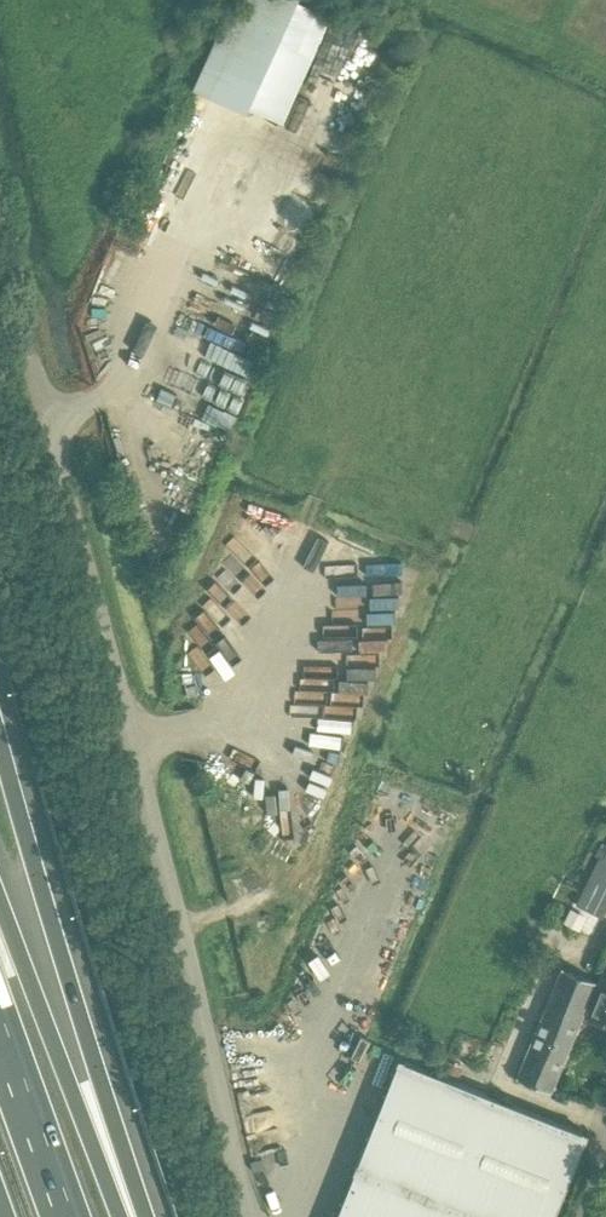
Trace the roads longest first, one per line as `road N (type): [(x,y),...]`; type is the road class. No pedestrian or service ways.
road 1 (motorway): [(146,1216),(0,743)]
road 2 (motorway): [(120,1216),(0,903)]
road 3 (motorway): [(69,1216),(0,1024)]

